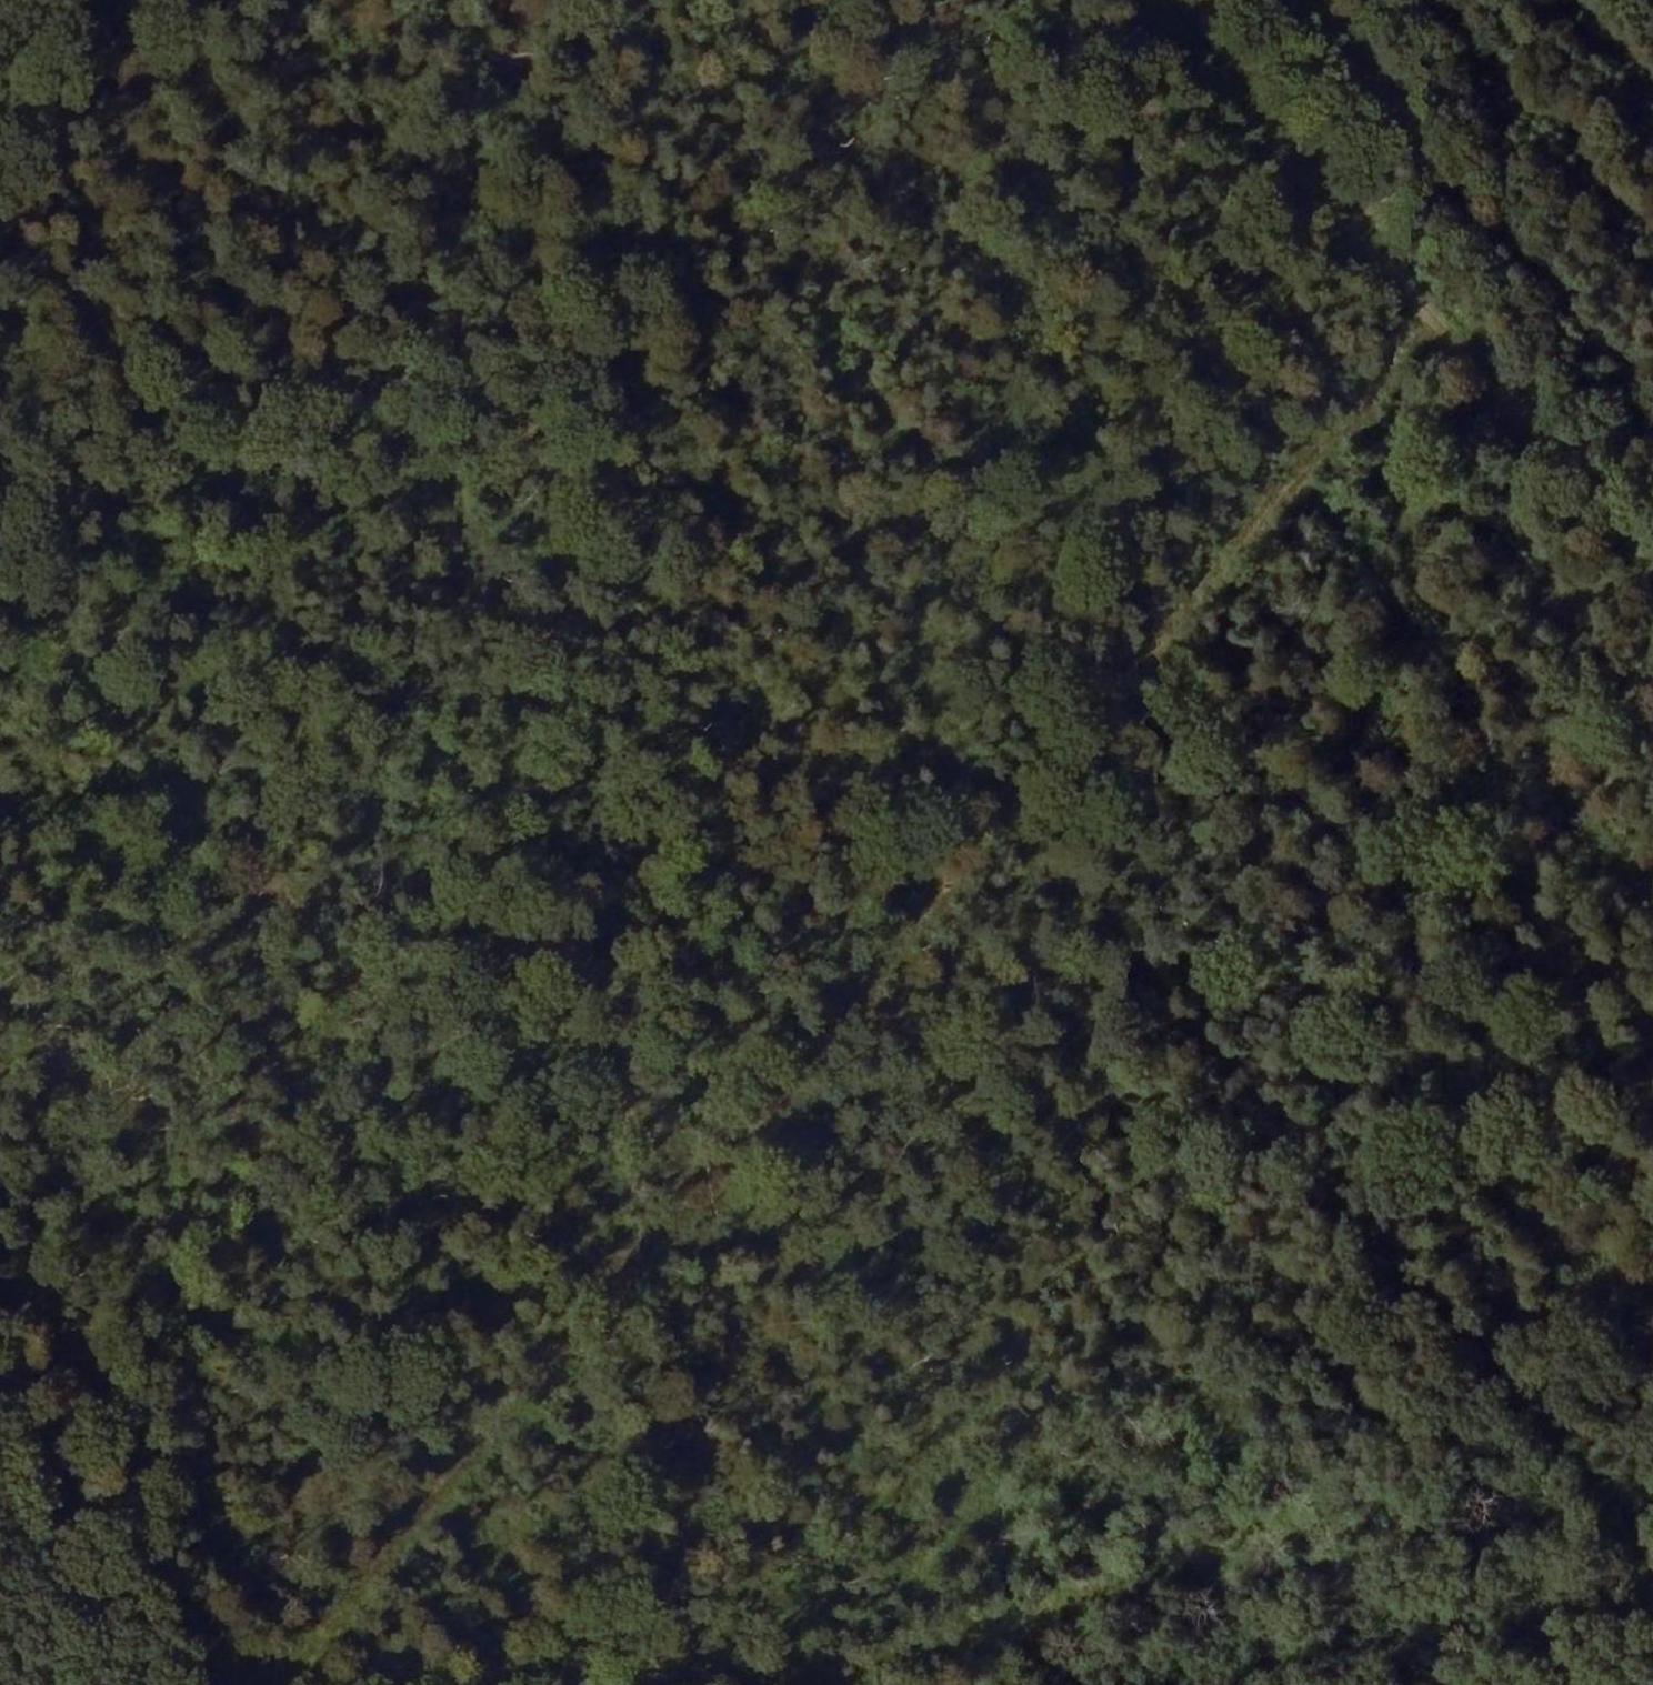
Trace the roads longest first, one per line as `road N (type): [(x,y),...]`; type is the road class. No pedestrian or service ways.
road 1 (track): [(1652,544),(1159,0)]
road 2 (track): [(236,1684),(0,1424)]

